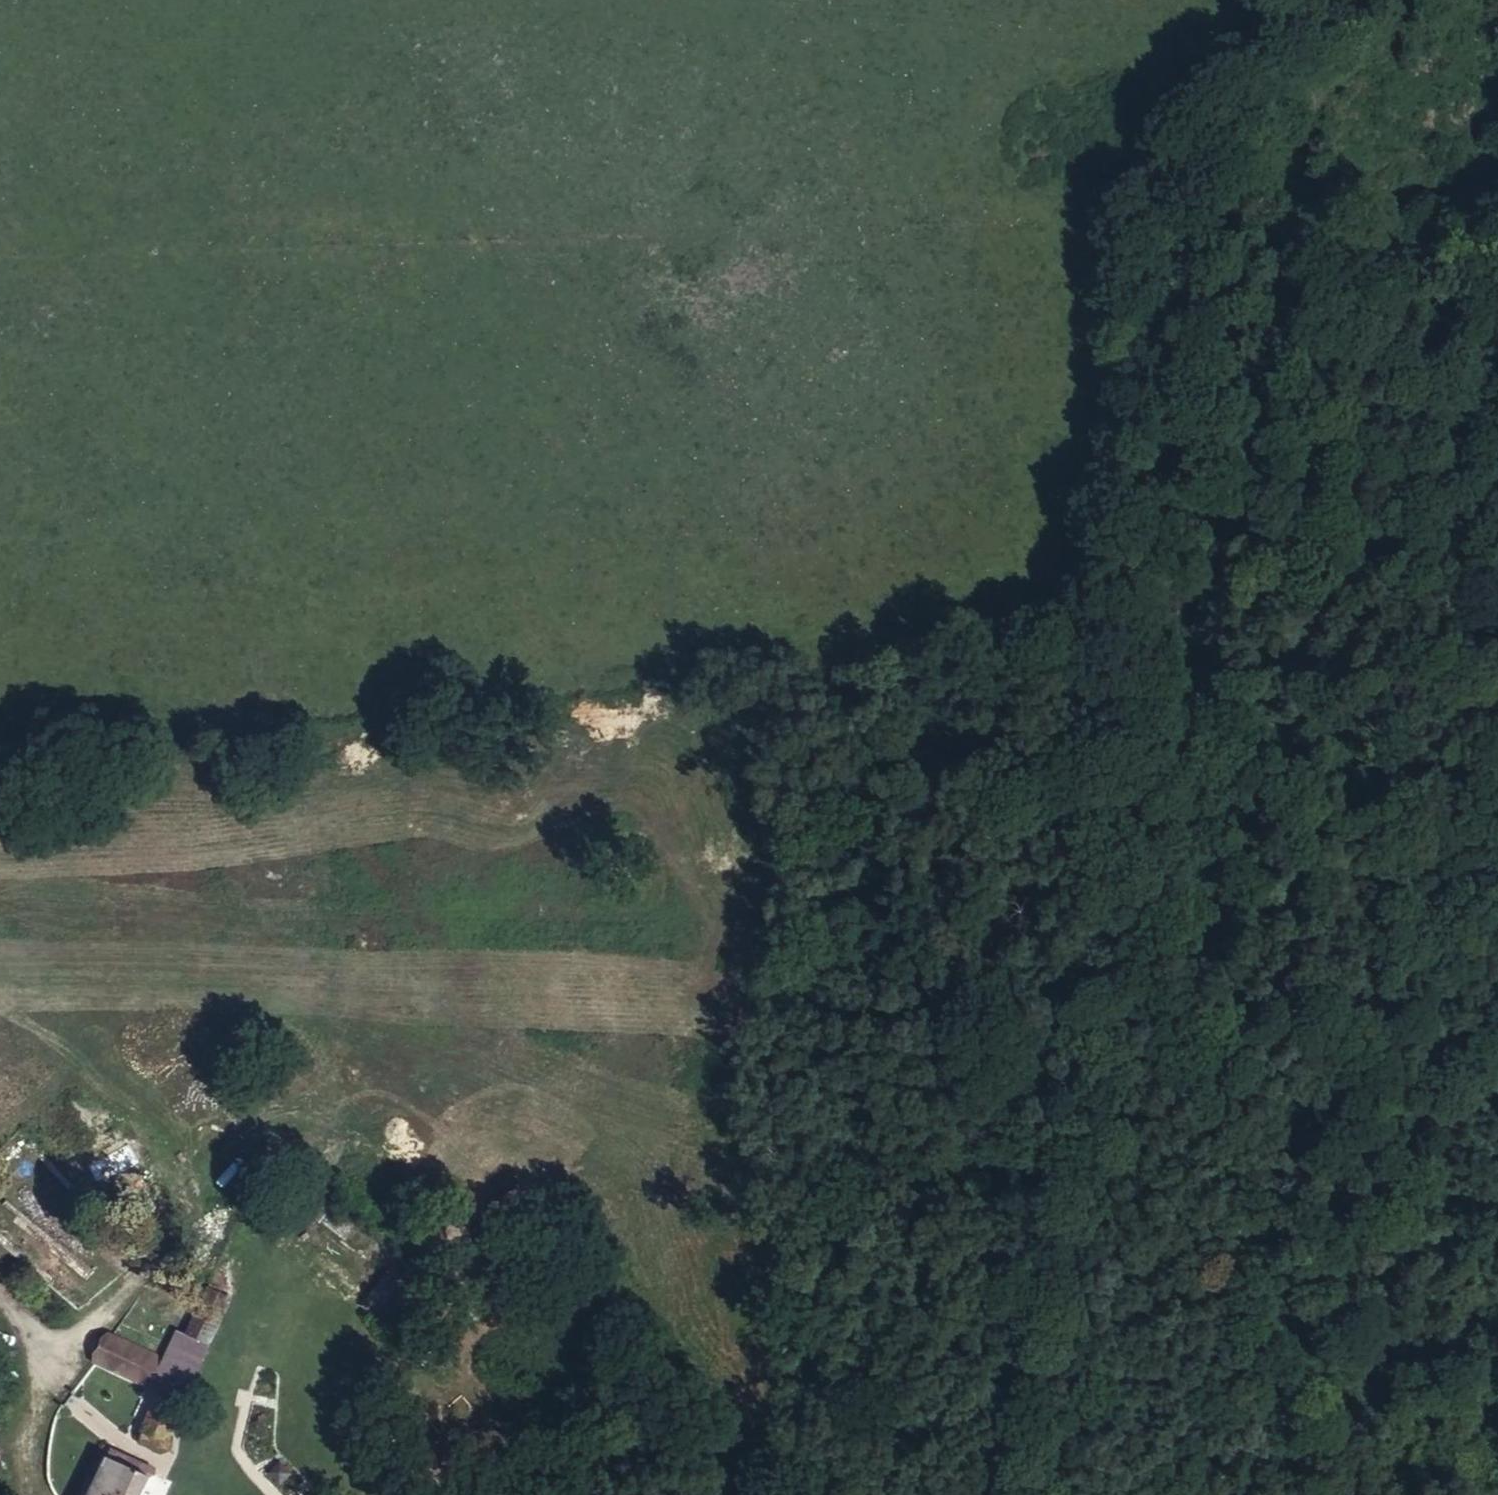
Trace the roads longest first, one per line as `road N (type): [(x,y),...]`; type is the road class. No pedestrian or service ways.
road 1 (track): [(0,1291),(58,1360),(30,1415),(31,1494)]

